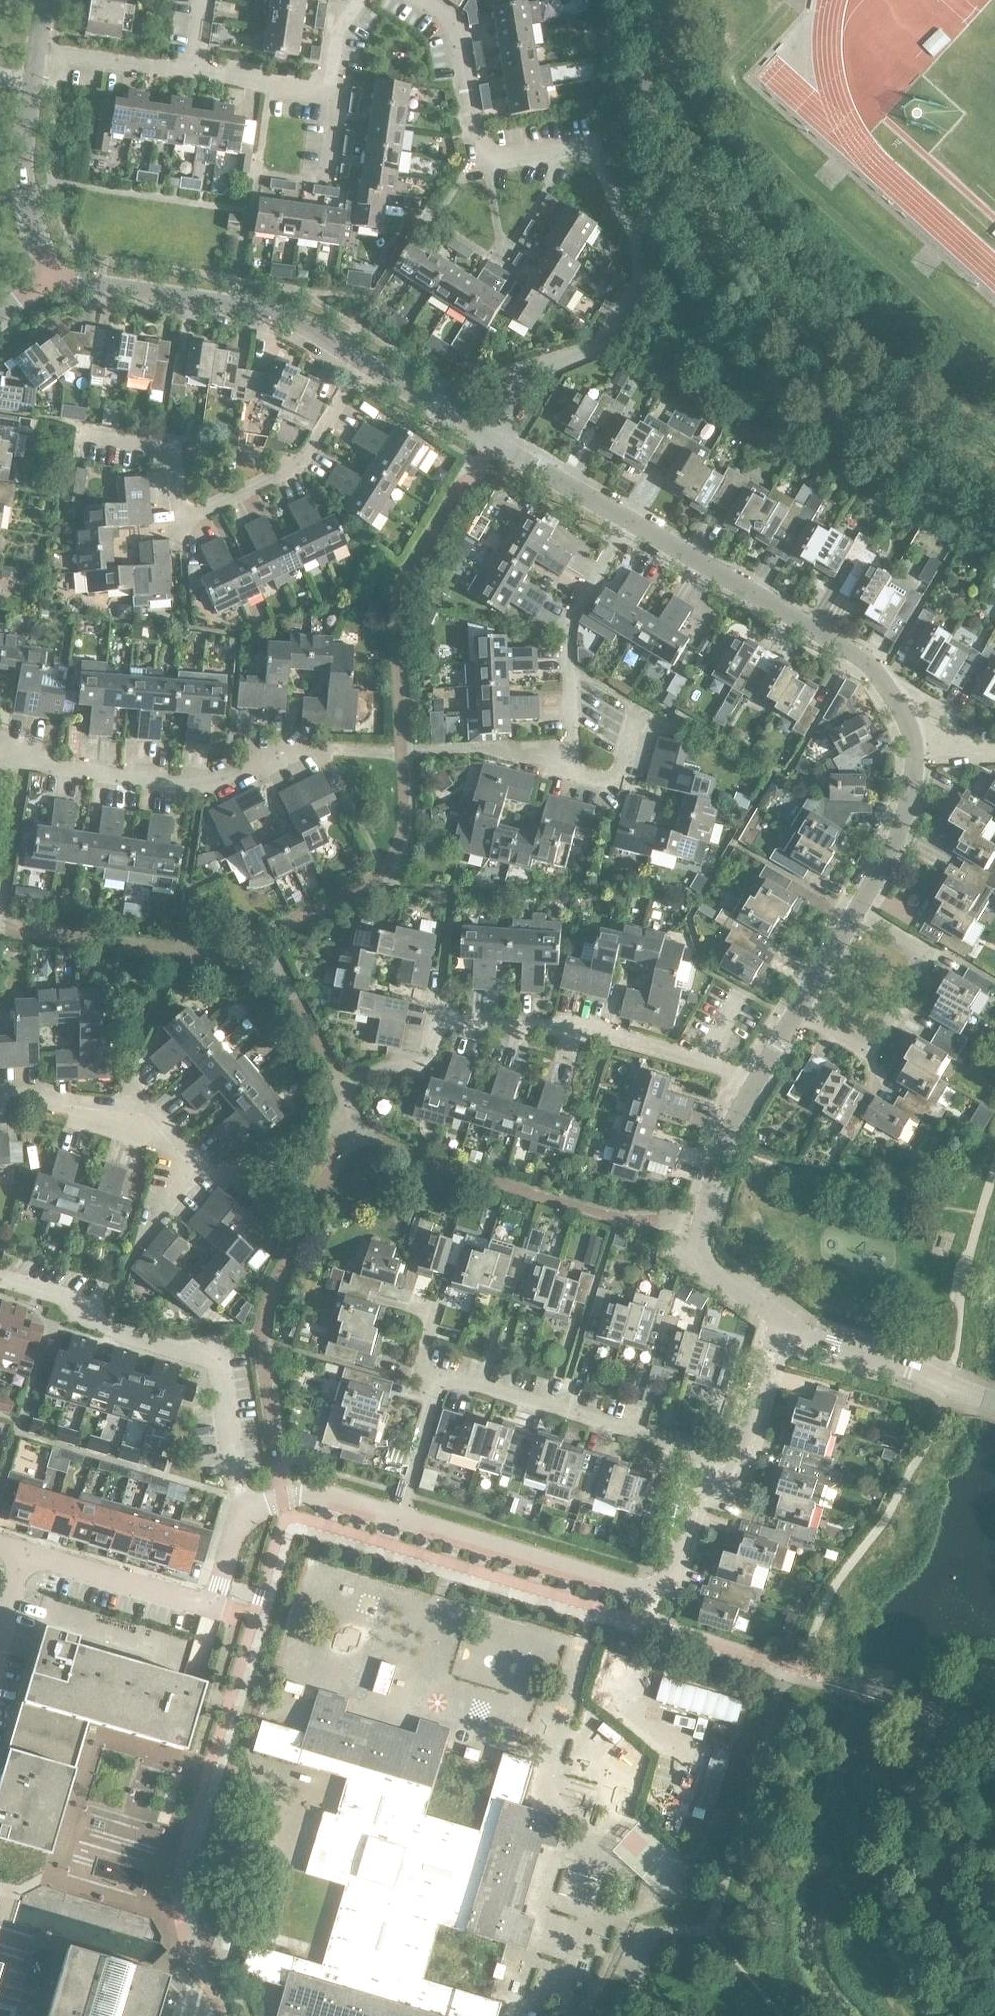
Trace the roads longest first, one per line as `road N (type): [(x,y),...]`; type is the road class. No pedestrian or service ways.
road 1 (residential): [(497,445),(520,382),(579,356),(615,326),(635,273),(633,251),(604,162),(591,144),(485,160),(468,136),(450,32),(416,0)]
road 2 (residential): [(399,1517),(448,1376),(735,1465)]
road 3 (residential): [(399,1517),(655,1592),(671,1576),(699,1487),(735,1465)]
road 4 (residential): [(0,763),(24,759),(200,786),(274,748),(400,753)]
road 5 (residential): [(87,433),(171,445),(175,499),(183,512),(203,510),(297,464),(363,367)]
road 6 (residential): [(919,757),(889,690),(860,657),(627,517)]
road 7 (residential): [(241,1506),(213,1360),(103,1325),(66,1296),(0,1278)]
road 8 (residential): [(429,1053),(440,1020),(561,1028),(690,1061),(747,1097)]
road 9 (residential): [(363,367),(266,307),(45,276)]
road 10 (residential): [(784,1325),(692,1254),(747,1097)]
road 11 (residential): [(853,916),(924,959),(869,1058),(797,1012)]
road 12 (residential): [(573,771),(567,634),(627,517)]
road 13 (residential): [(149,1213),(186,1176),(167,1138),(61,1100),(0,1099)]
road 14 (residential): [(211,1608),(0,1546)]
road 15 (residential): [(969,1395),(784,1325)]
road 16 (residential): [(45,276),(23,165),(33,82)]
road 17 (residential): [(573,771),(488,749),(400,753)]
road 18 (residential): [(853,916),(907,820),(919,757)]
road 19 (residential): [(241,1506),(319,1493),(399,1517)]
road 20 (residential): [(497,445),(363,367)]
road 21 (residential): [(190,72),(37,50)]
road 22 (residential): [(627,517),(497,445)]
road 23 (residential): [(735,1465),(784,1325)]
road 24 (residential): [(332,93),(190,72)]

